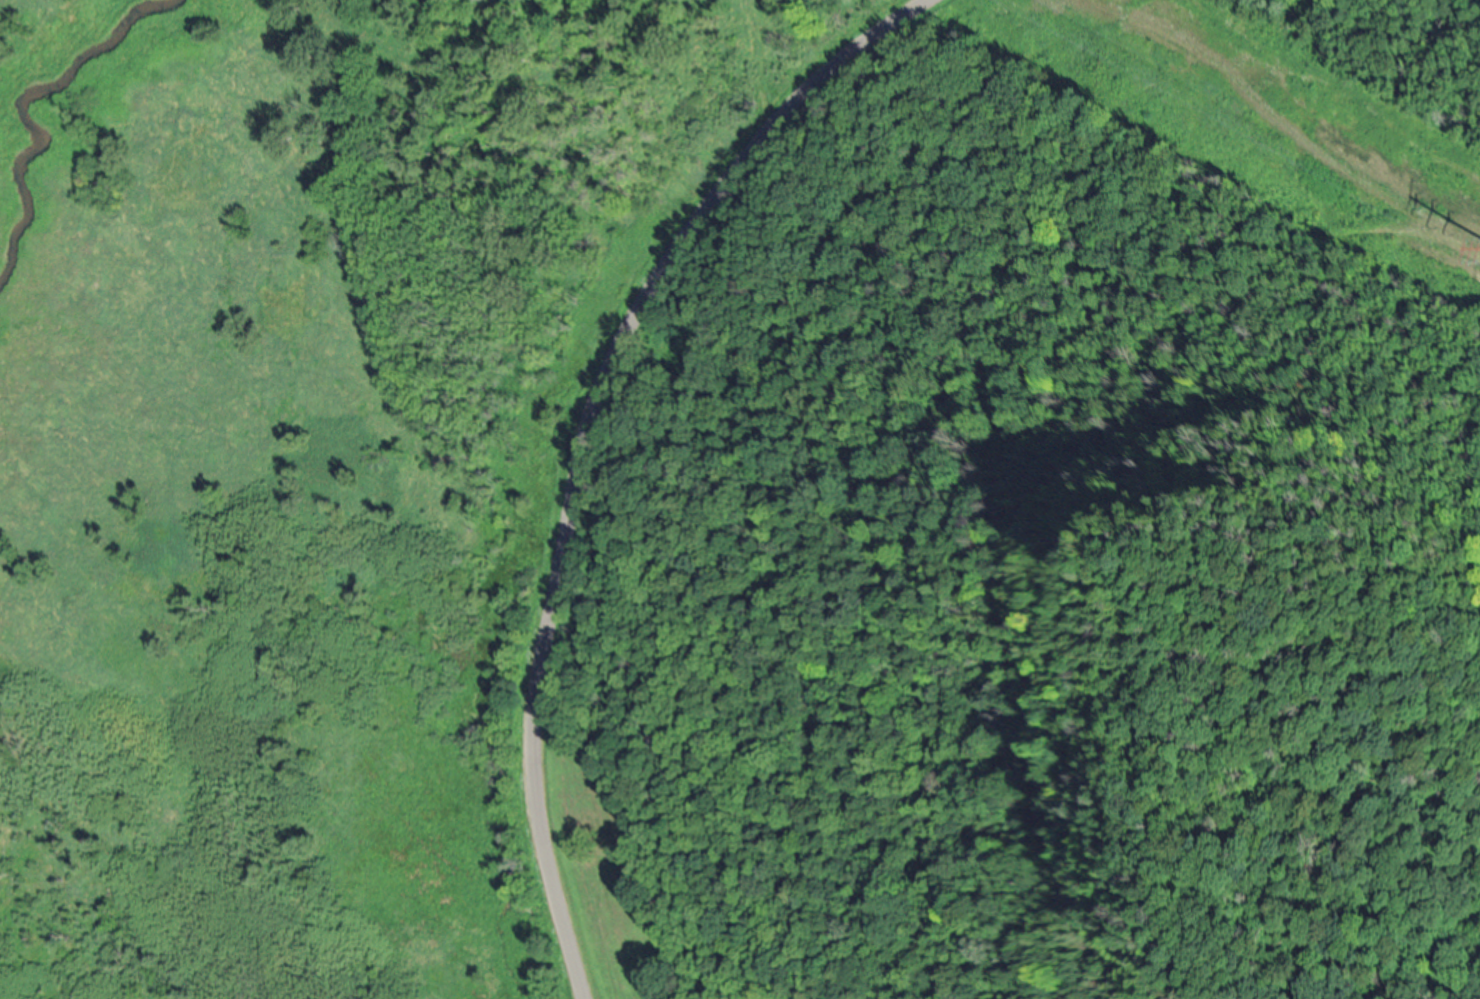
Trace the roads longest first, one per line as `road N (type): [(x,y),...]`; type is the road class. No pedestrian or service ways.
road 1 (residential): [(584,998),(534,802),(531,705),(578,437),(602,369),(643,294),(742,155),(823,69),(919,0)]

